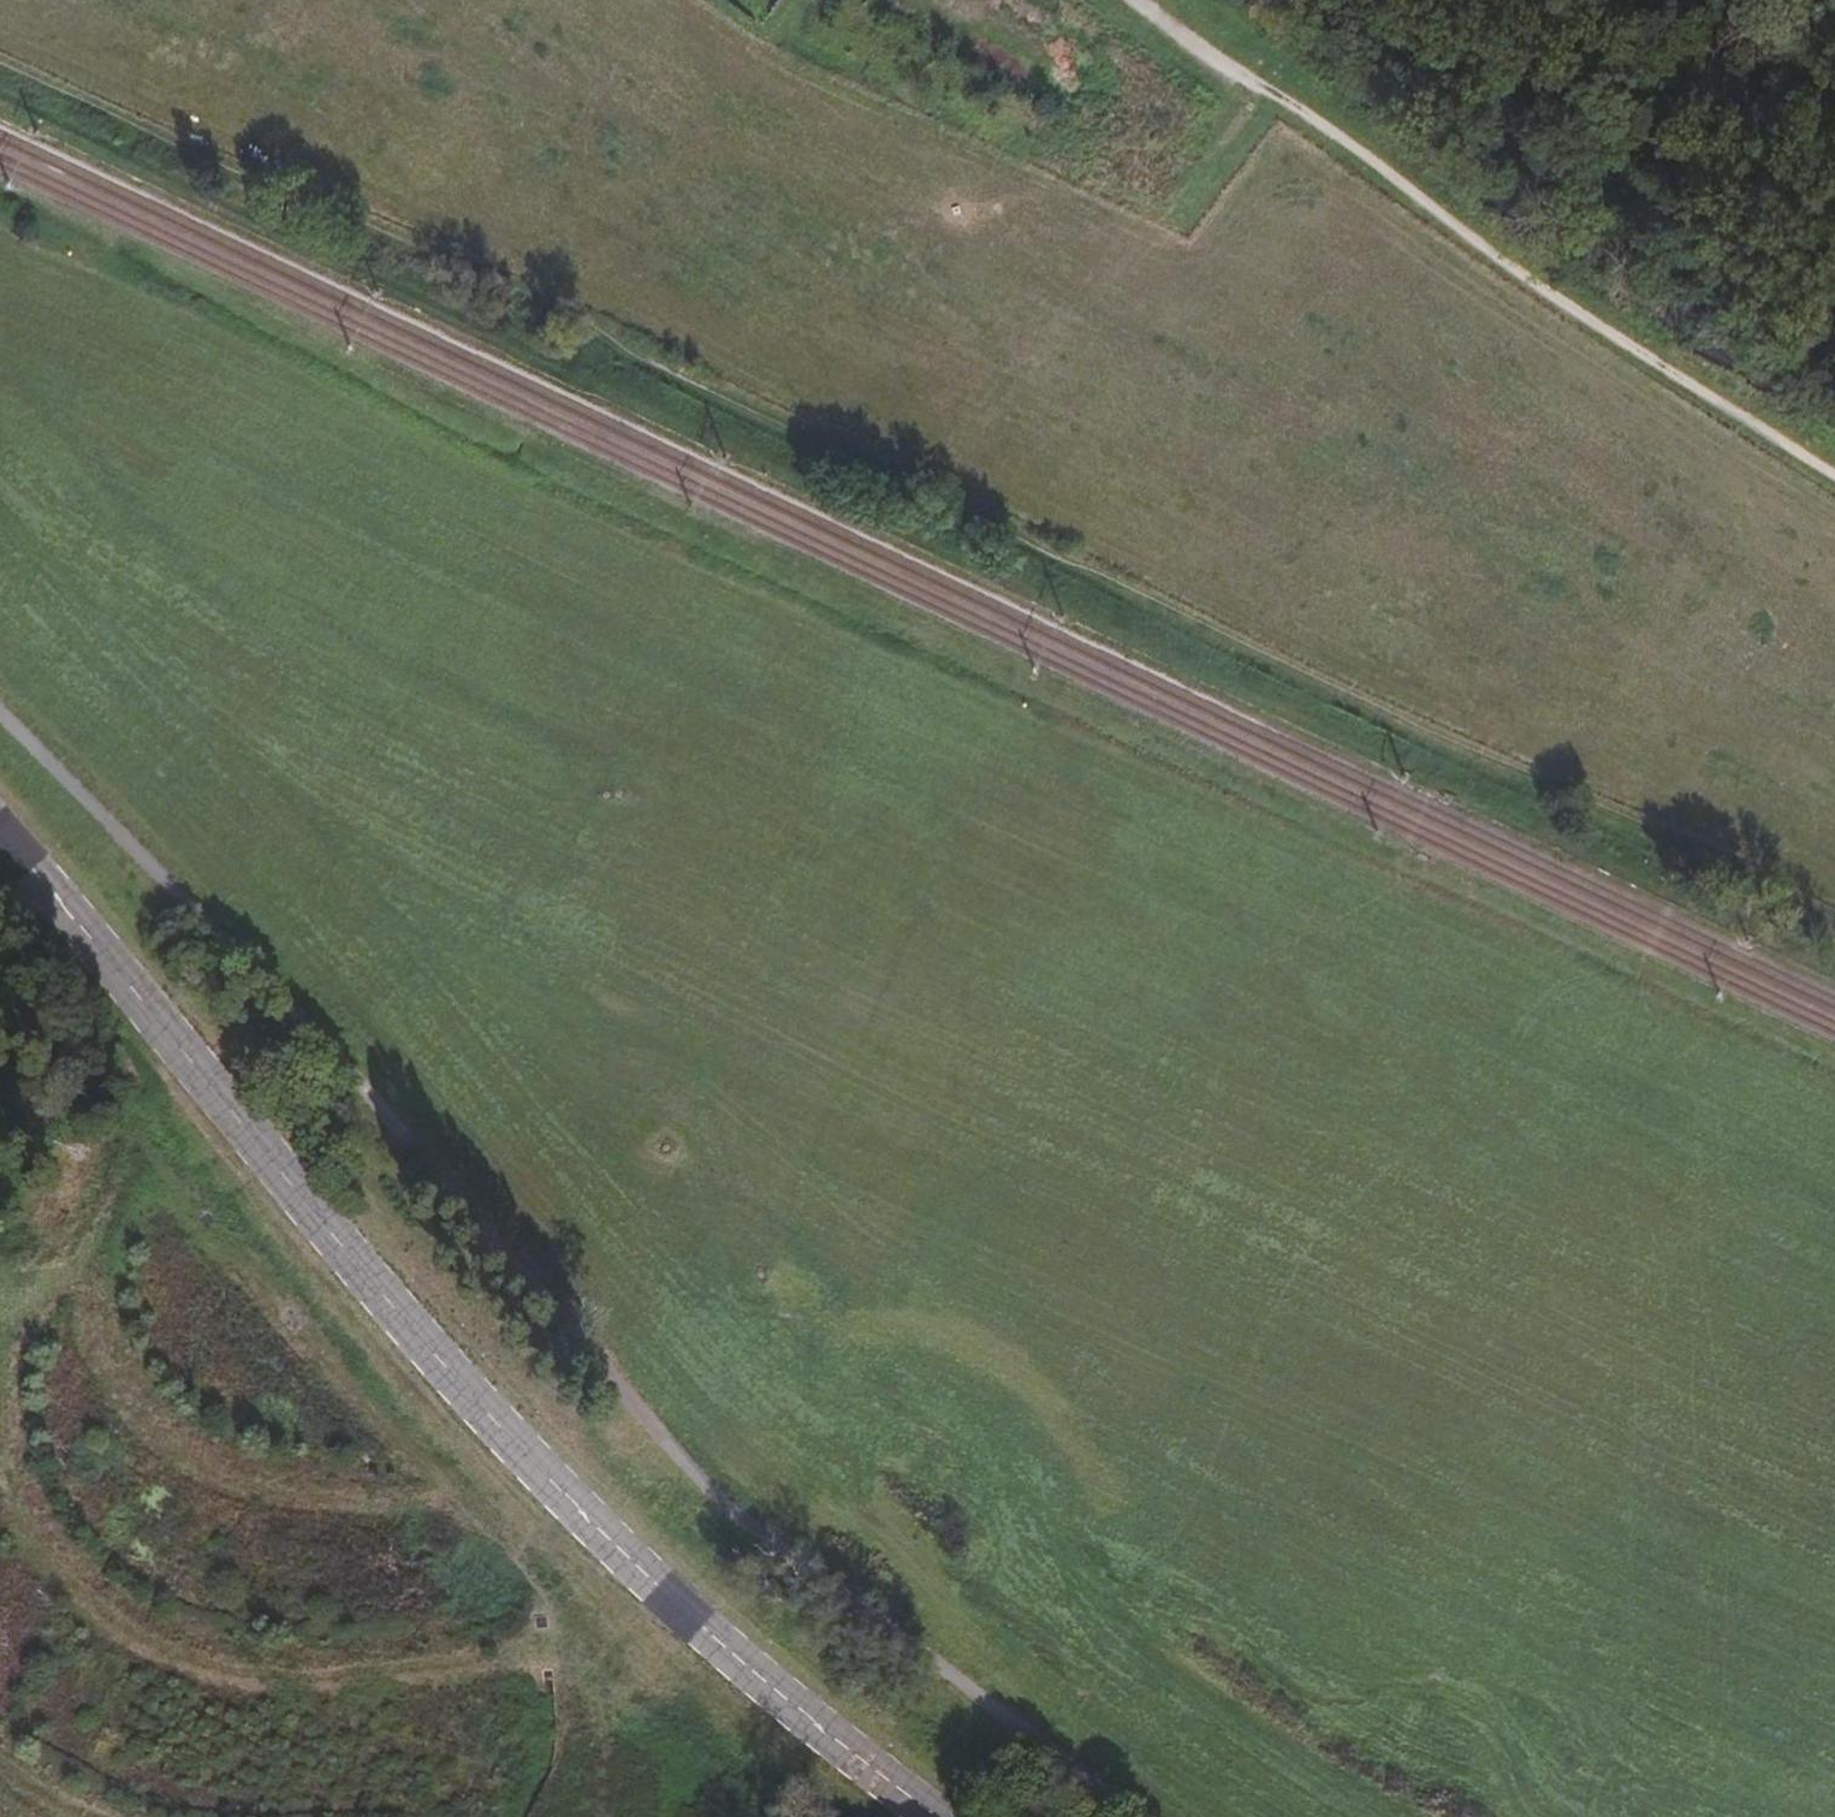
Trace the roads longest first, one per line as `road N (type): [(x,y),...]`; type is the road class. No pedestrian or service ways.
road 1 (secondary): [(0,825),(398,1308),(638,1564),(949,1816)]
road 2 (track): [(1128,0),(1613,345),(1834,484)]

